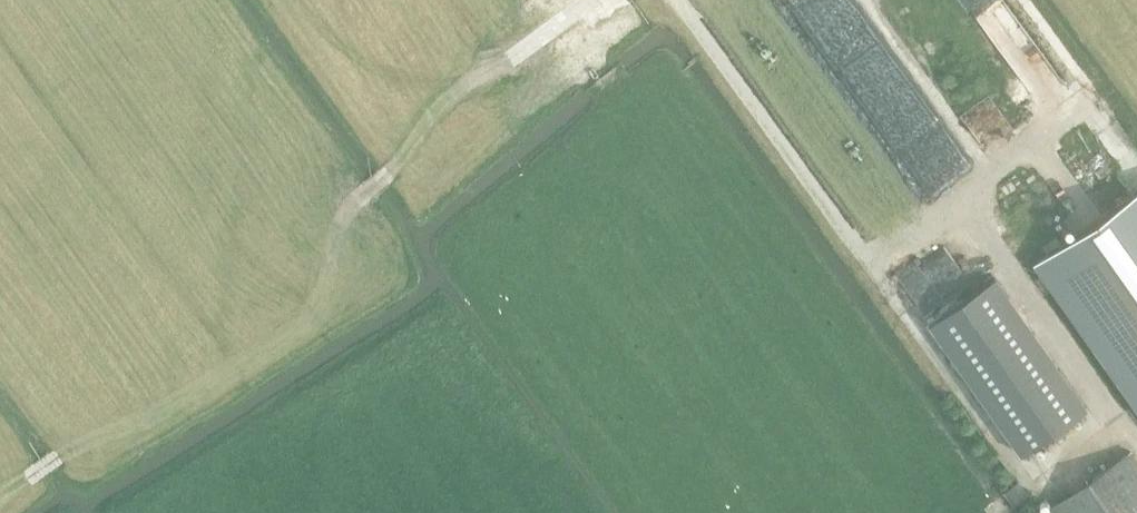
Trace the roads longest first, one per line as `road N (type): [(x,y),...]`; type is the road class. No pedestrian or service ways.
road 1 (track): [(1136,449),(1122,431),(1027,493),(672,0)]

